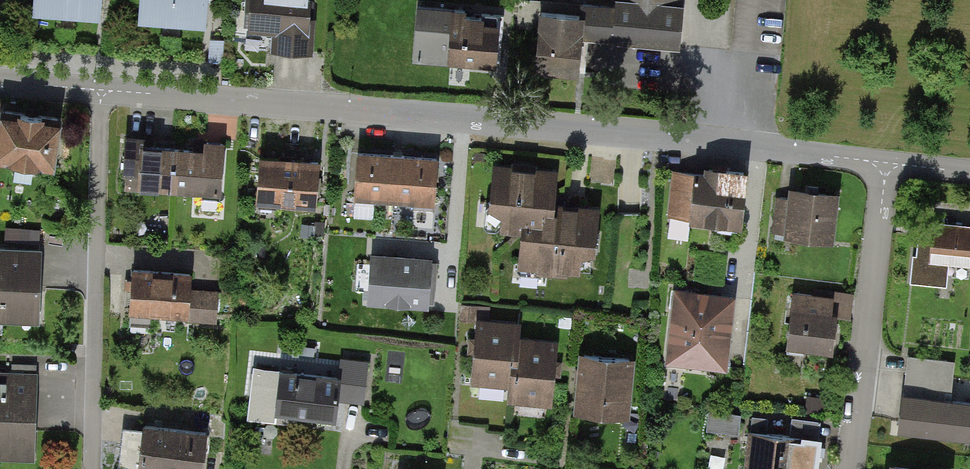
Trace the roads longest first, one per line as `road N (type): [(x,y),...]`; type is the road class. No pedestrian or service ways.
road 1 (residential): [(104,89),(892,160)]
road 2 (residential): [(104,89),(92,468)]
road 3 (residential): [(892,160),(851,468)]

